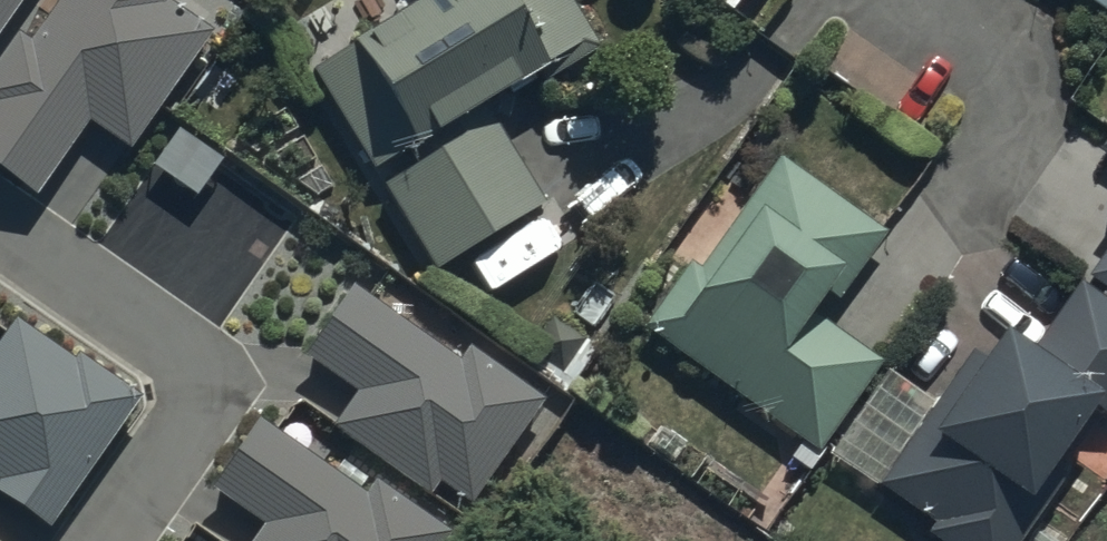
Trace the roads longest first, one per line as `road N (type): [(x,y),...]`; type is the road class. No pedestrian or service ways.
road 1 (residential): [(0,220),(171,339),(203,391),(194,421),(109,540)]

